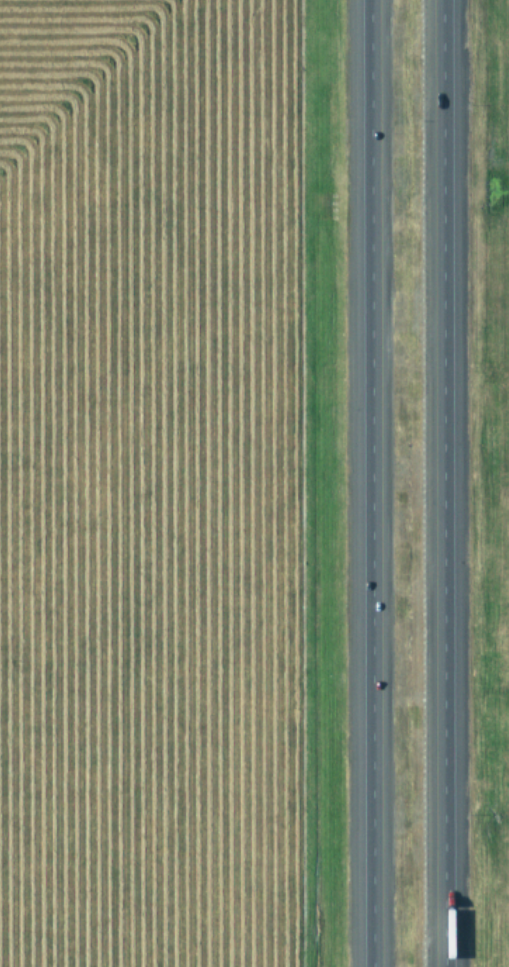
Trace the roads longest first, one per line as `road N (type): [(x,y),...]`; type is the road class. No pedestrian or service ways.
road 1 (motorway): [(446,966),(444,0)]
road 2 (motorway): [(384,0),(385,966)]

